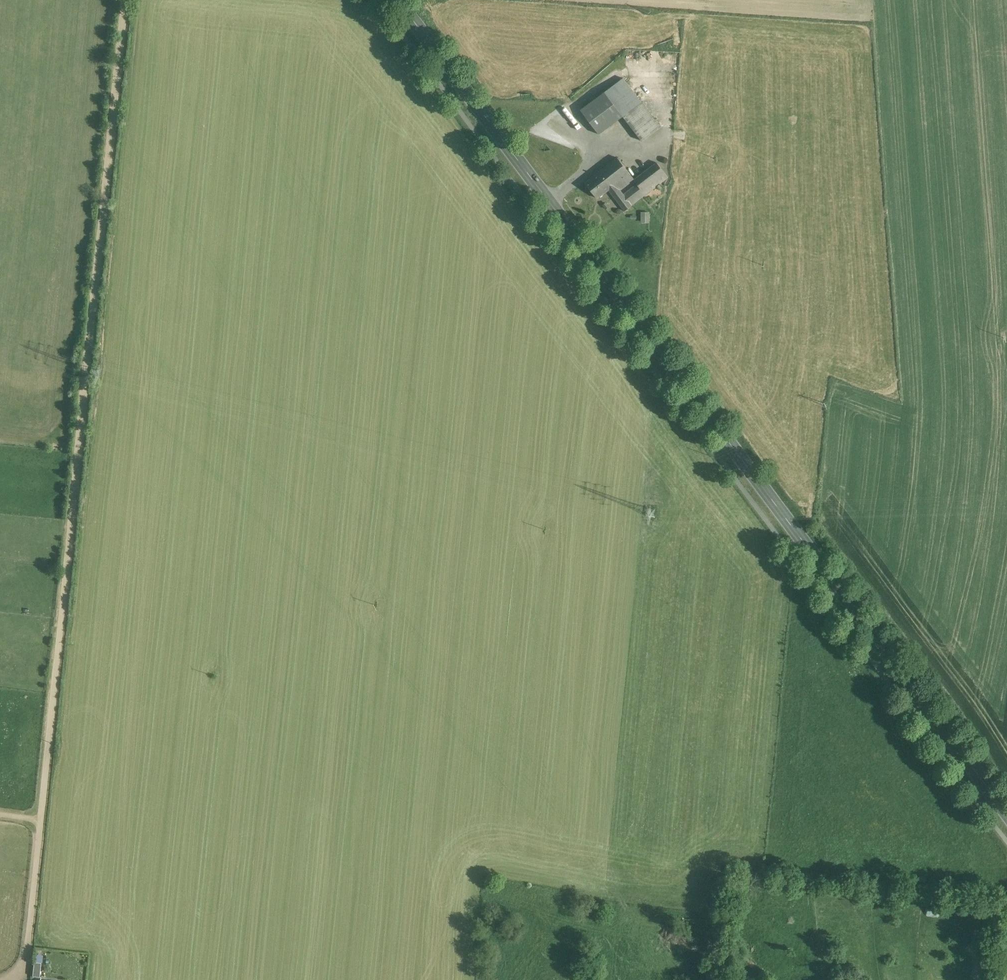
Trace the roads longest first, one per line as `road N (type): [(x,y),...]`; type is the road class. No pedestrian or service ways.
road 1 (primary): [(1006,811),(398,0)]

